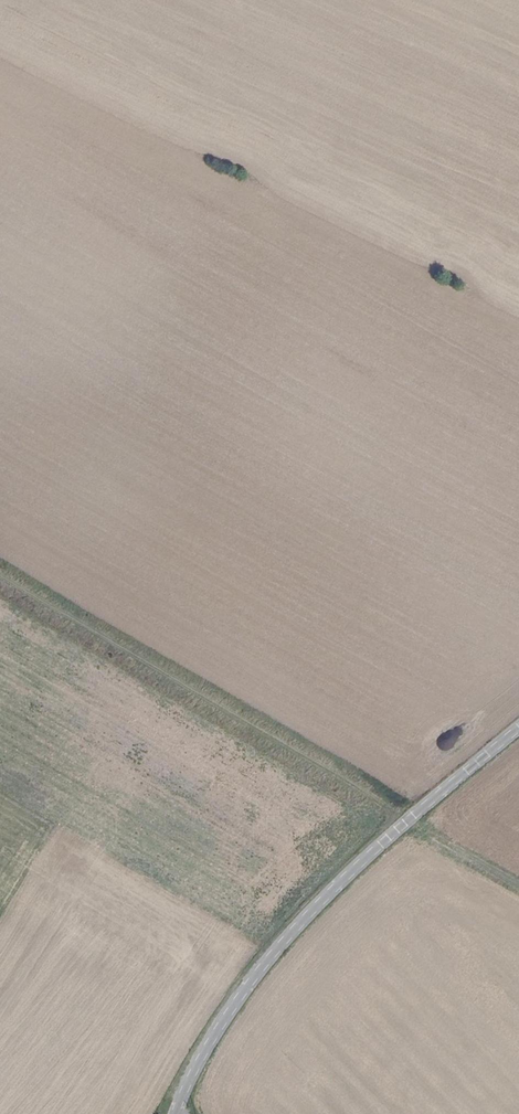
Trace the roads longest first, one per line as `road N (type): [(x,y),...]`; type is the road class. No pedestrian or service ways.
road 1 (track): [(0,573),(518,879)]
road 2 (tertiary): [(518,727),(307,915),(240,996),(175,1113)]

